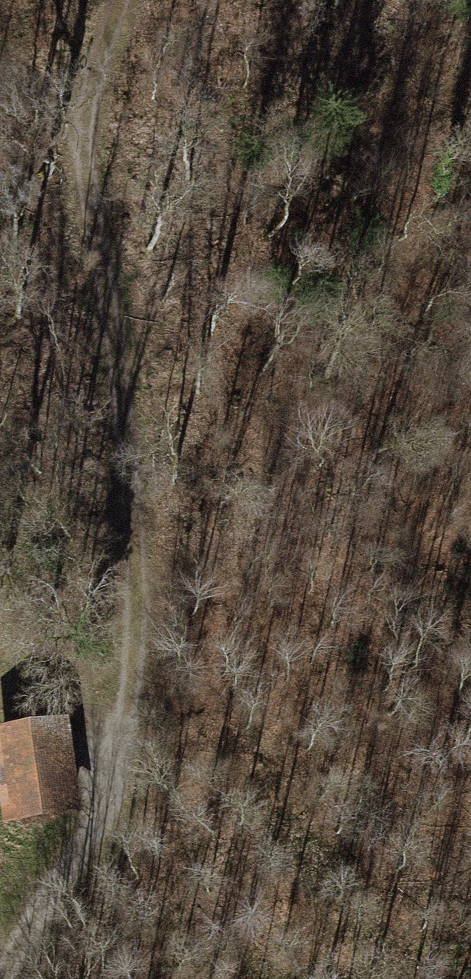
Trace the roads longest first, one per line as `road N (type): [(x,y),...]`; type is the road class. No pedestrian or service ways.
road 1 (track): [(85,75),(63,233),(96,400),(187,746),(136,978)]
road 2 (track): [(0,973),(104,800),(111,700),(96,400)]

